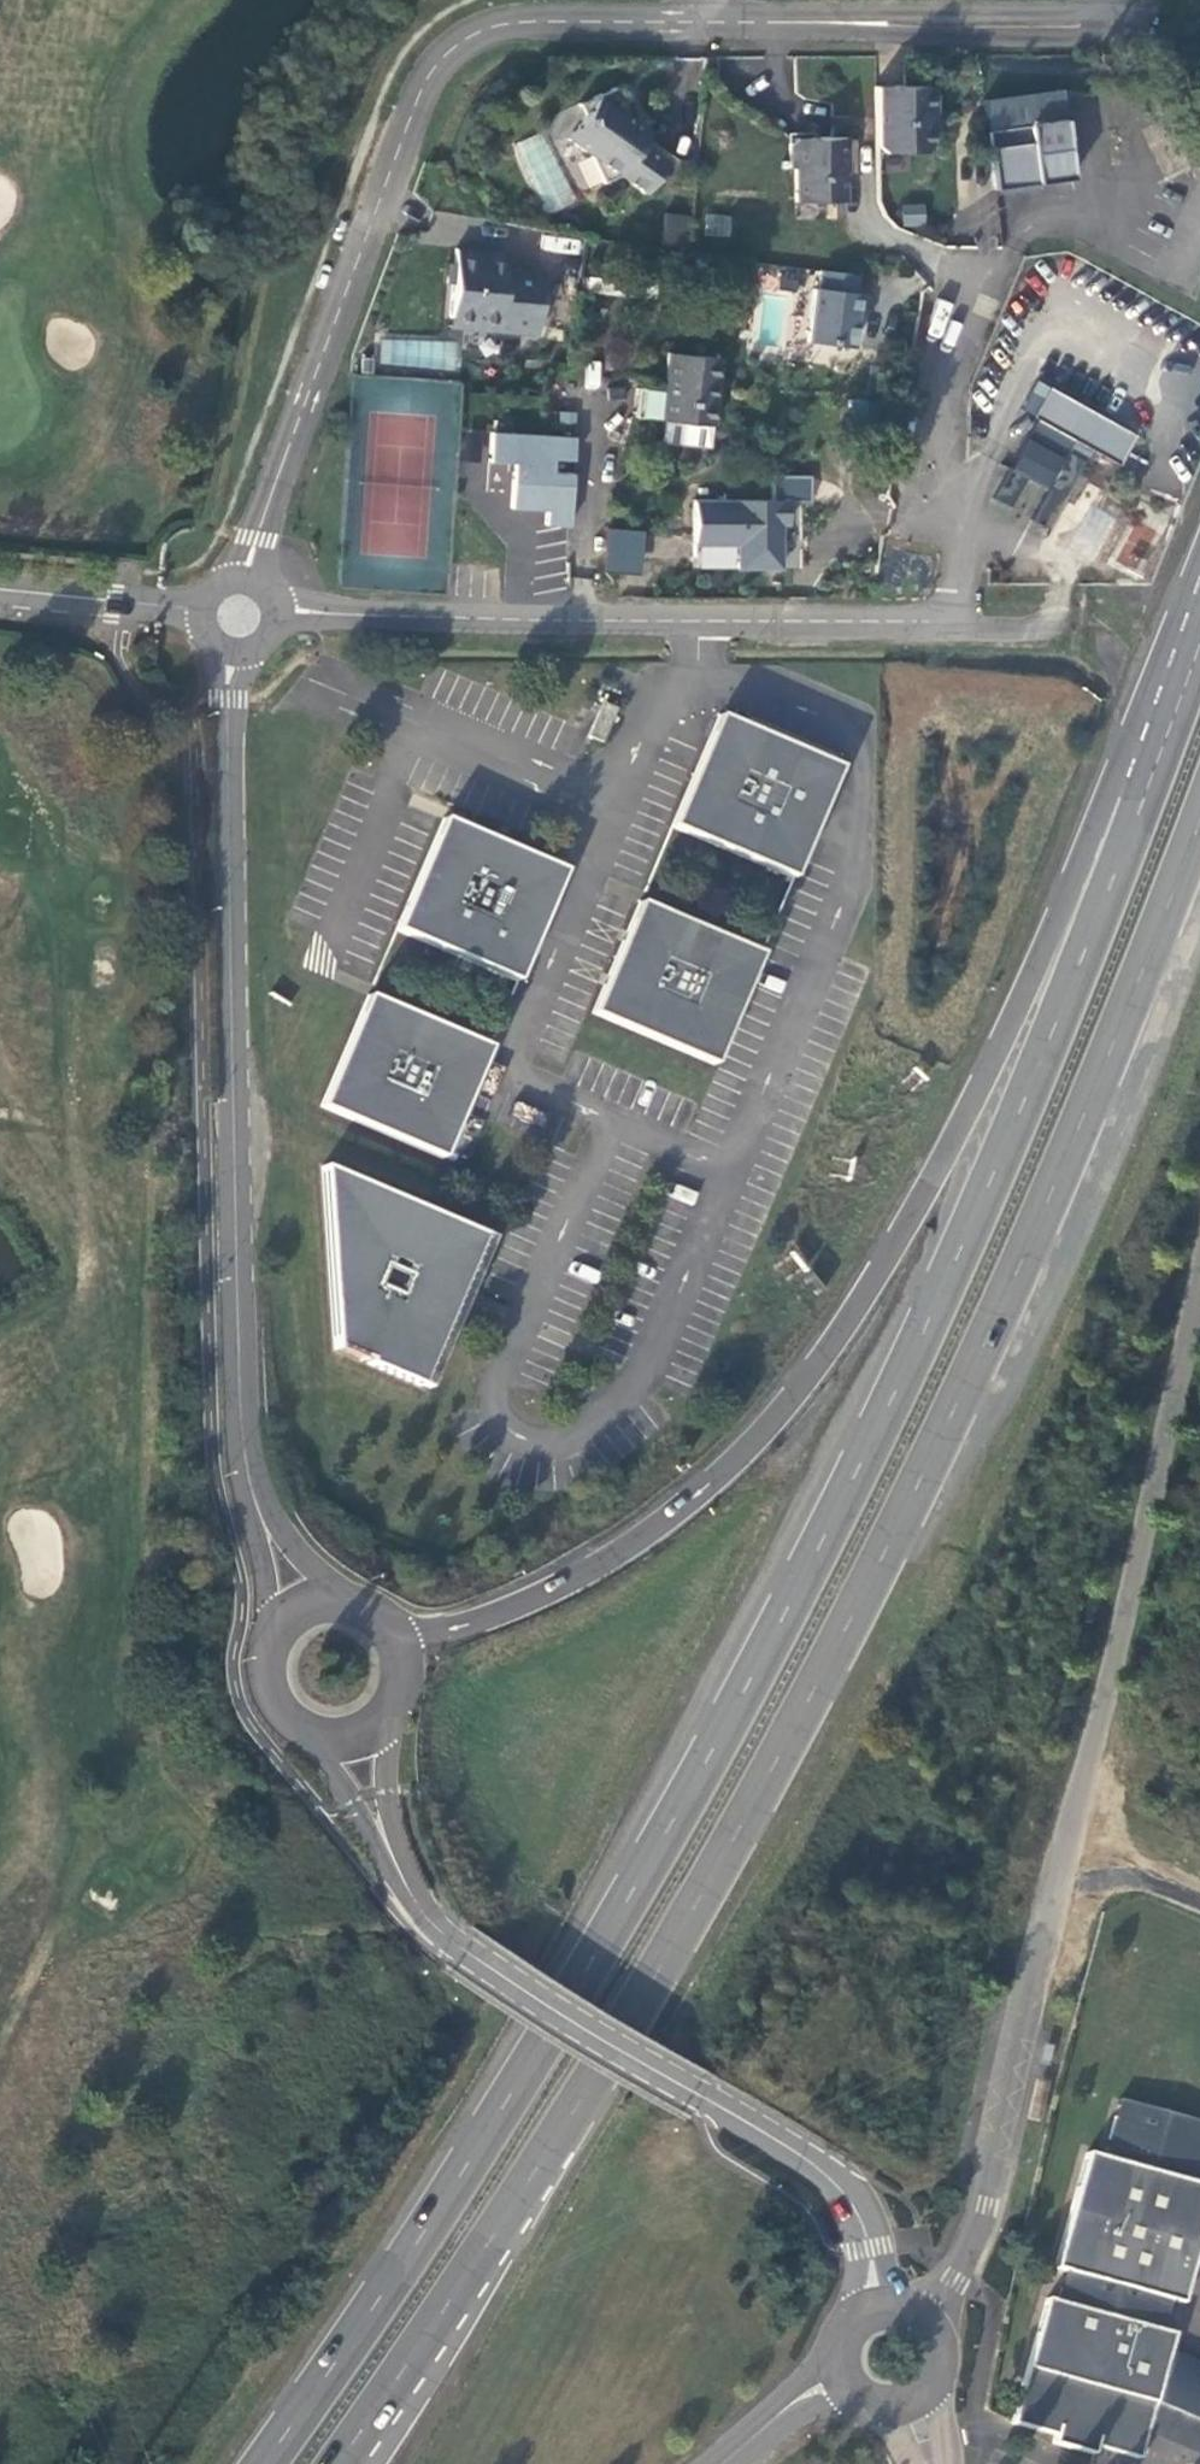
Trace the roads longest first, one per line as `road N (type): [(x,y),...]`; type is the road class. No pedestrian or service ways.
road 1 (trunk): [(1199,657),(965,1250),(771,1651),(634,1900),(464,2179),(269,2463)]
road 2 (trunk): [(518,2210),(691,1923),(885,1561),(1023,1269),(1199,832)]
road 3 (trunk): [(1199,581),(955,1145),(808,1384),(721,1477),(584,1575),(452,1633),(397,1640)]
road 4 (residential): [(279,618),(939,613),(955,541),(942,476),(945,423),(992,253),(1020,213),(1179,218)]
road 5 (residential): [(245,582),(424,81),(451,45),(508,20),(1105,19)]
road 6 (unclassified): [(932,2319),(979,2245),(1199,1279)]
road 7 (unclassified): [(240,1426),(232,702),(239,656)]
road 8 (tertiary): [(858,2211),(823,2172),(458,1946),(406,1886)]
road 9 (trunk): [(342,2463),(518,2210)]
road 10 (trunk): [(366,2463),(518,2210)]
road 11 (unclassified): [(240,1426),(238,1464),(269,1643)]
road 12 (unclassified): [(347,1603),(287,1539),(240,1426)]
road 13 (unclassified): [(205,617),(0,593)]
road 14 (tertiary): [(310,1741),(406,1886)]
road 15 (tertiary): [(406,1886),(389,1793),(391,1717)]
road 16 (track): [(1199,1897),(1068,1836)]

